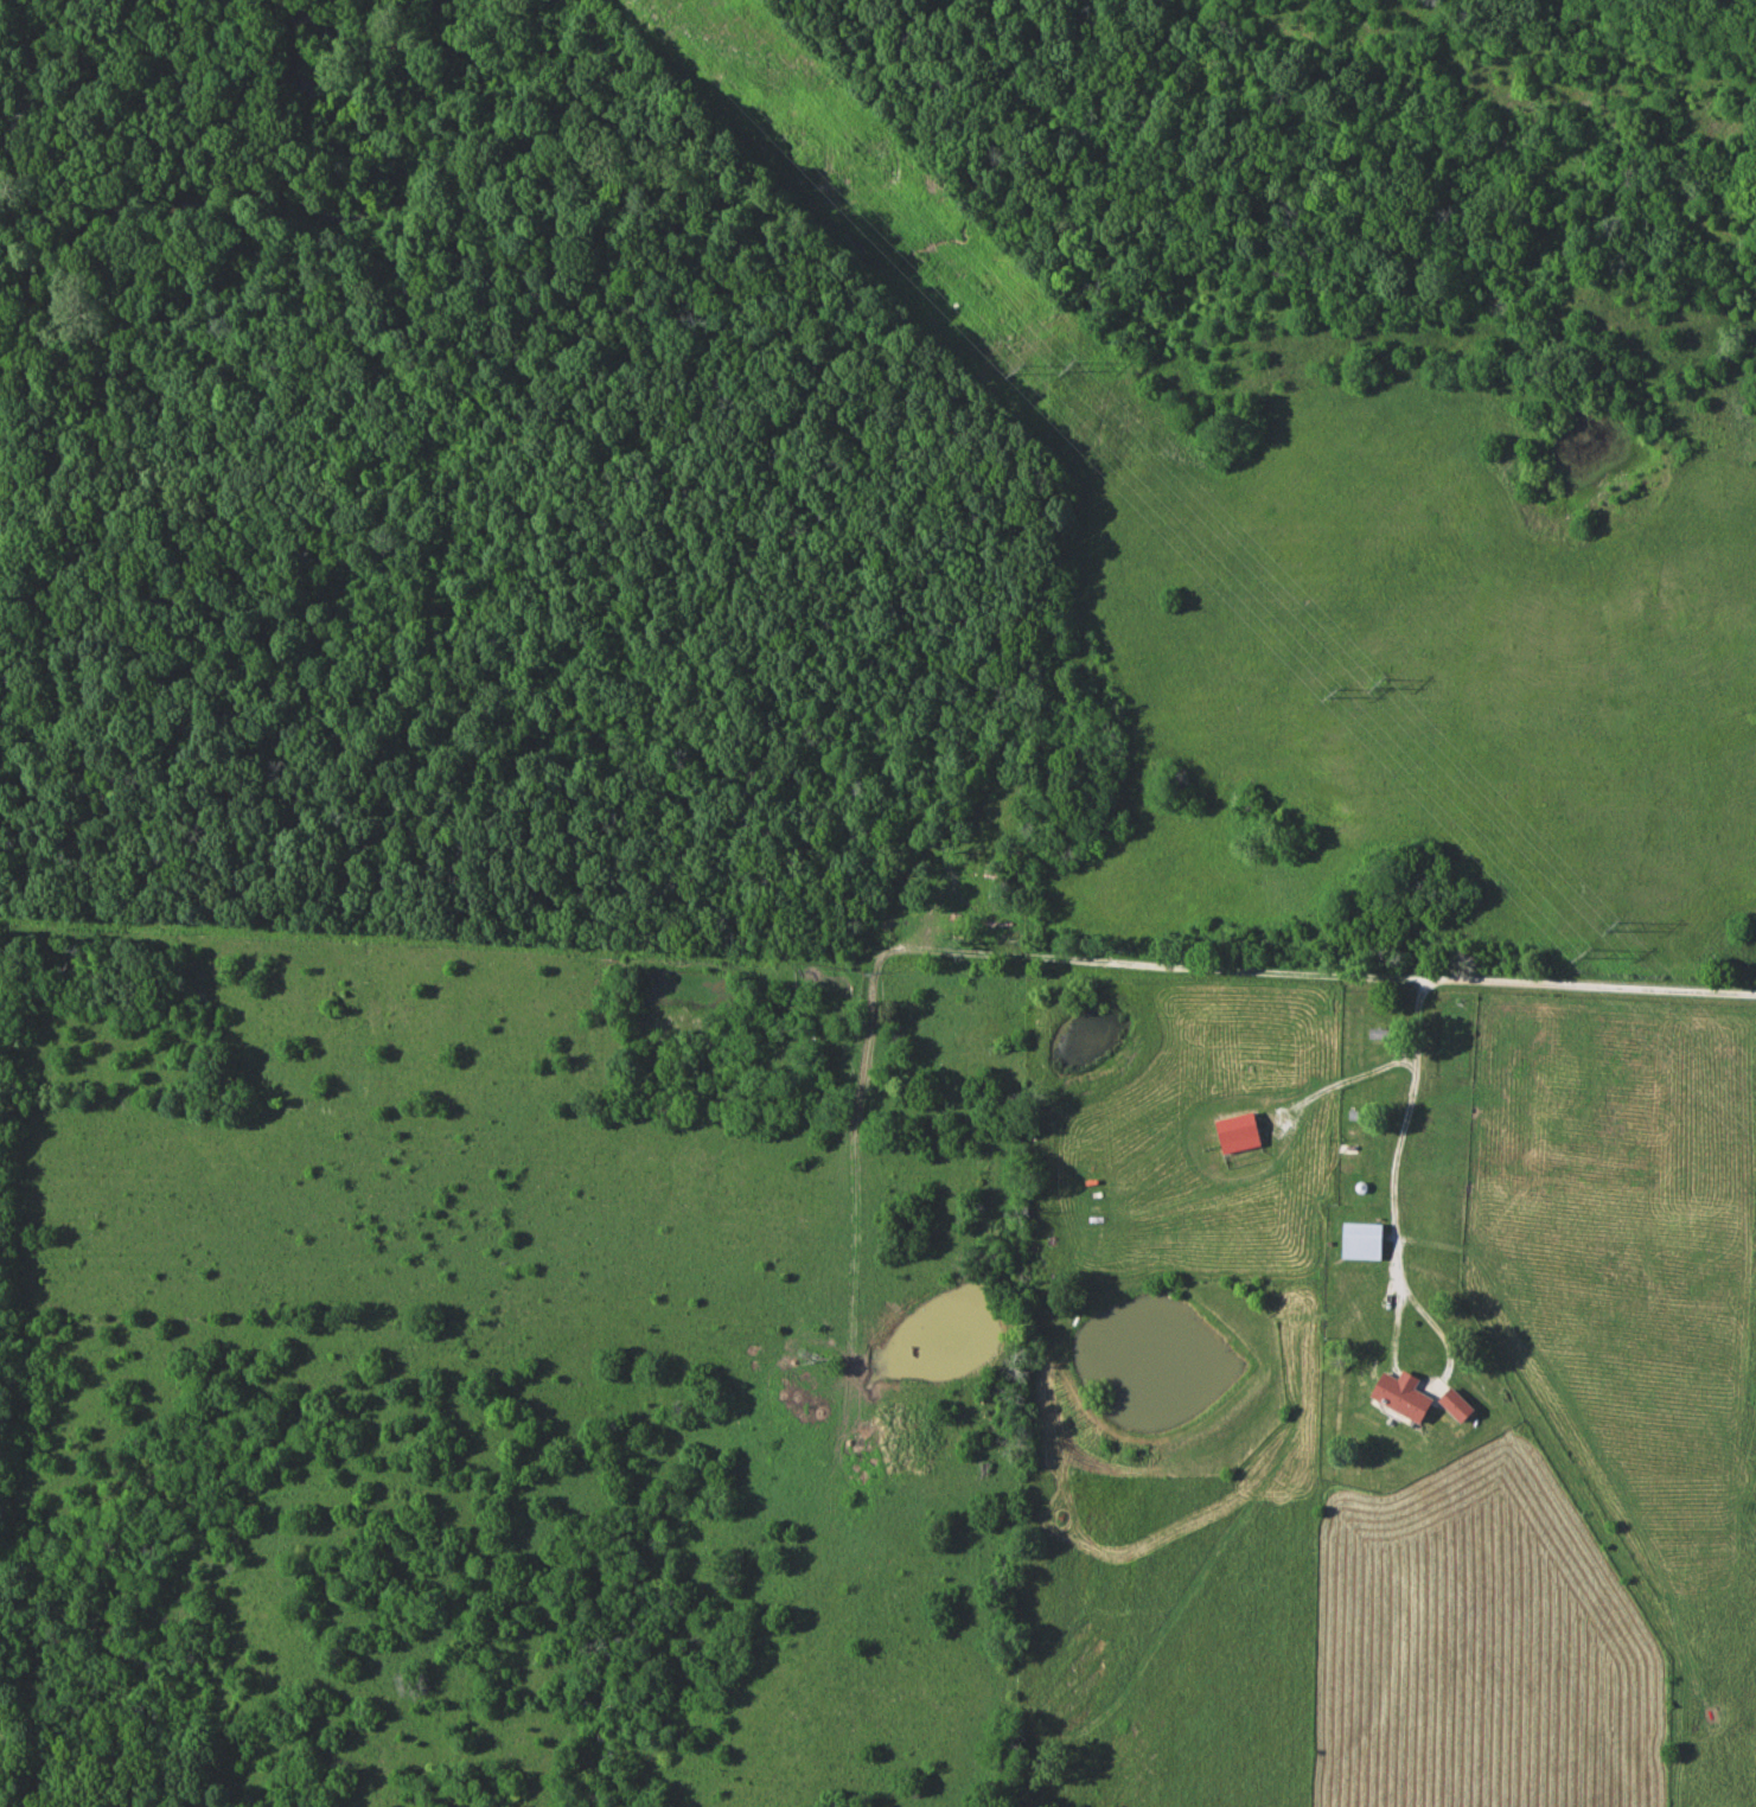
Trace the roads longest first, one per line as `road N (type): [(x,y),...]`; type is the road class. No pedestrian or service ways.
road 1 (residential): [(1755,1004),(875,947)]

